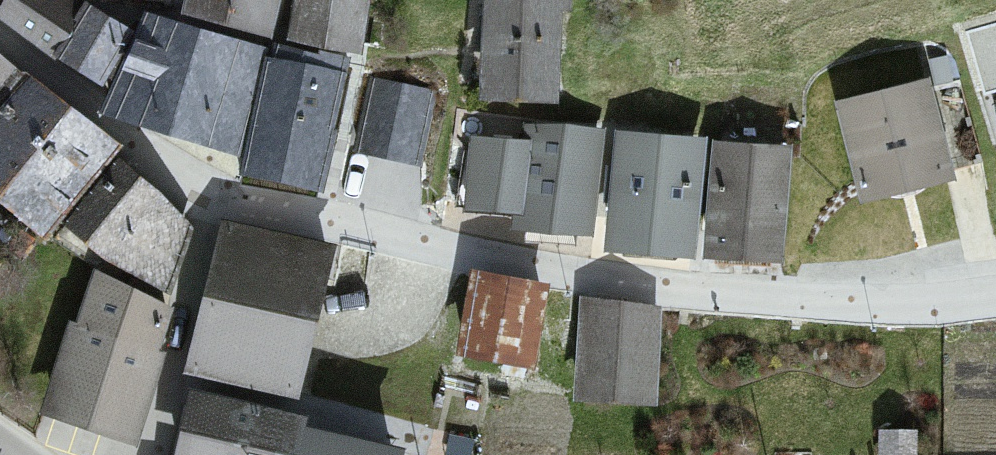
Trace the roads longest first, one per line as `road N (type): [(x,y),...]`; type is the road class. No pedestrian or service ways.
road 1 (residential): [(0,37),(68,97),(215,192),(610,286),(840,312),(995,306)]

